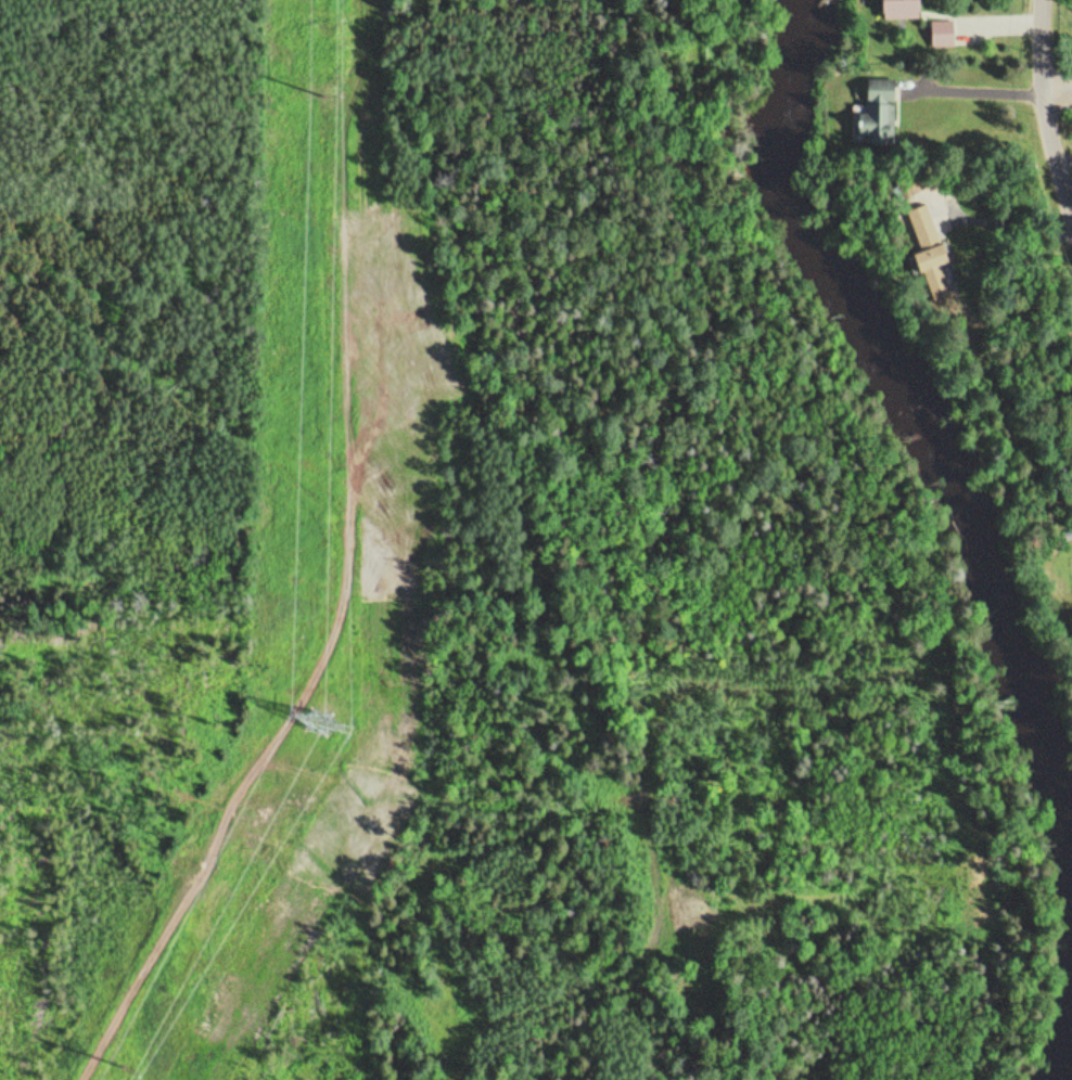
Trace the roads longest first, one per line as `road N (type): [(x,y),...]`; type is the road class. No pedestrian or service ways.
road 1 (residential): [(1071,224),(1039,81),(1046,0)]

